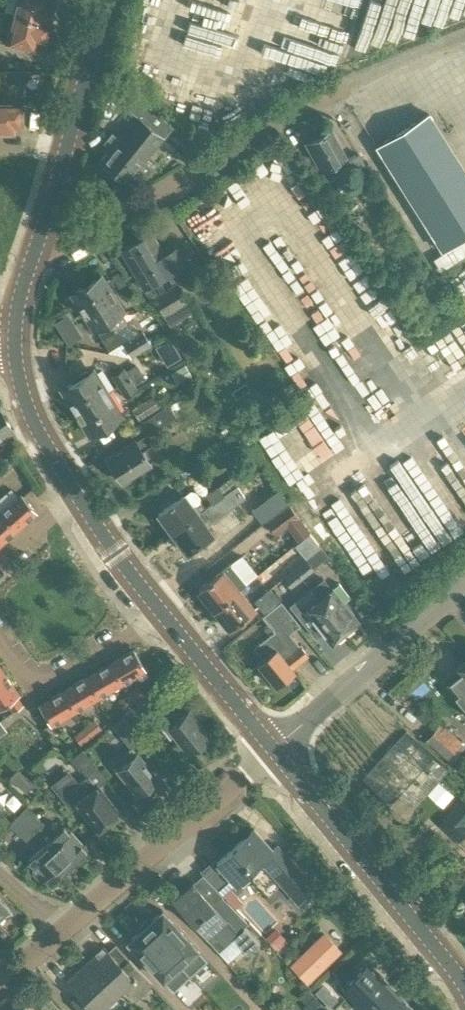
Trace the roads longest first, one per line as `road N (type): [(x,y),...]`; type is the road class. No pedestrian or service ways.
road 1 (unclassified): [(17,345),(18,304),(104,0)]
road 2 (residential): [(464,989),(274,750)]
road 3 (residential): [(63,931),(274,750)]
road 4 (unclassified): [(274,750),(464,583)]
road 5 (residential): [(0,644),(29,688),(162,615)]
road 6 (residential): [(274,750),(162,615)]
road 7 (residential): [(76,493),(29,413),(17,345)]
road 8 (residential): [(162,615),(76,493)]

